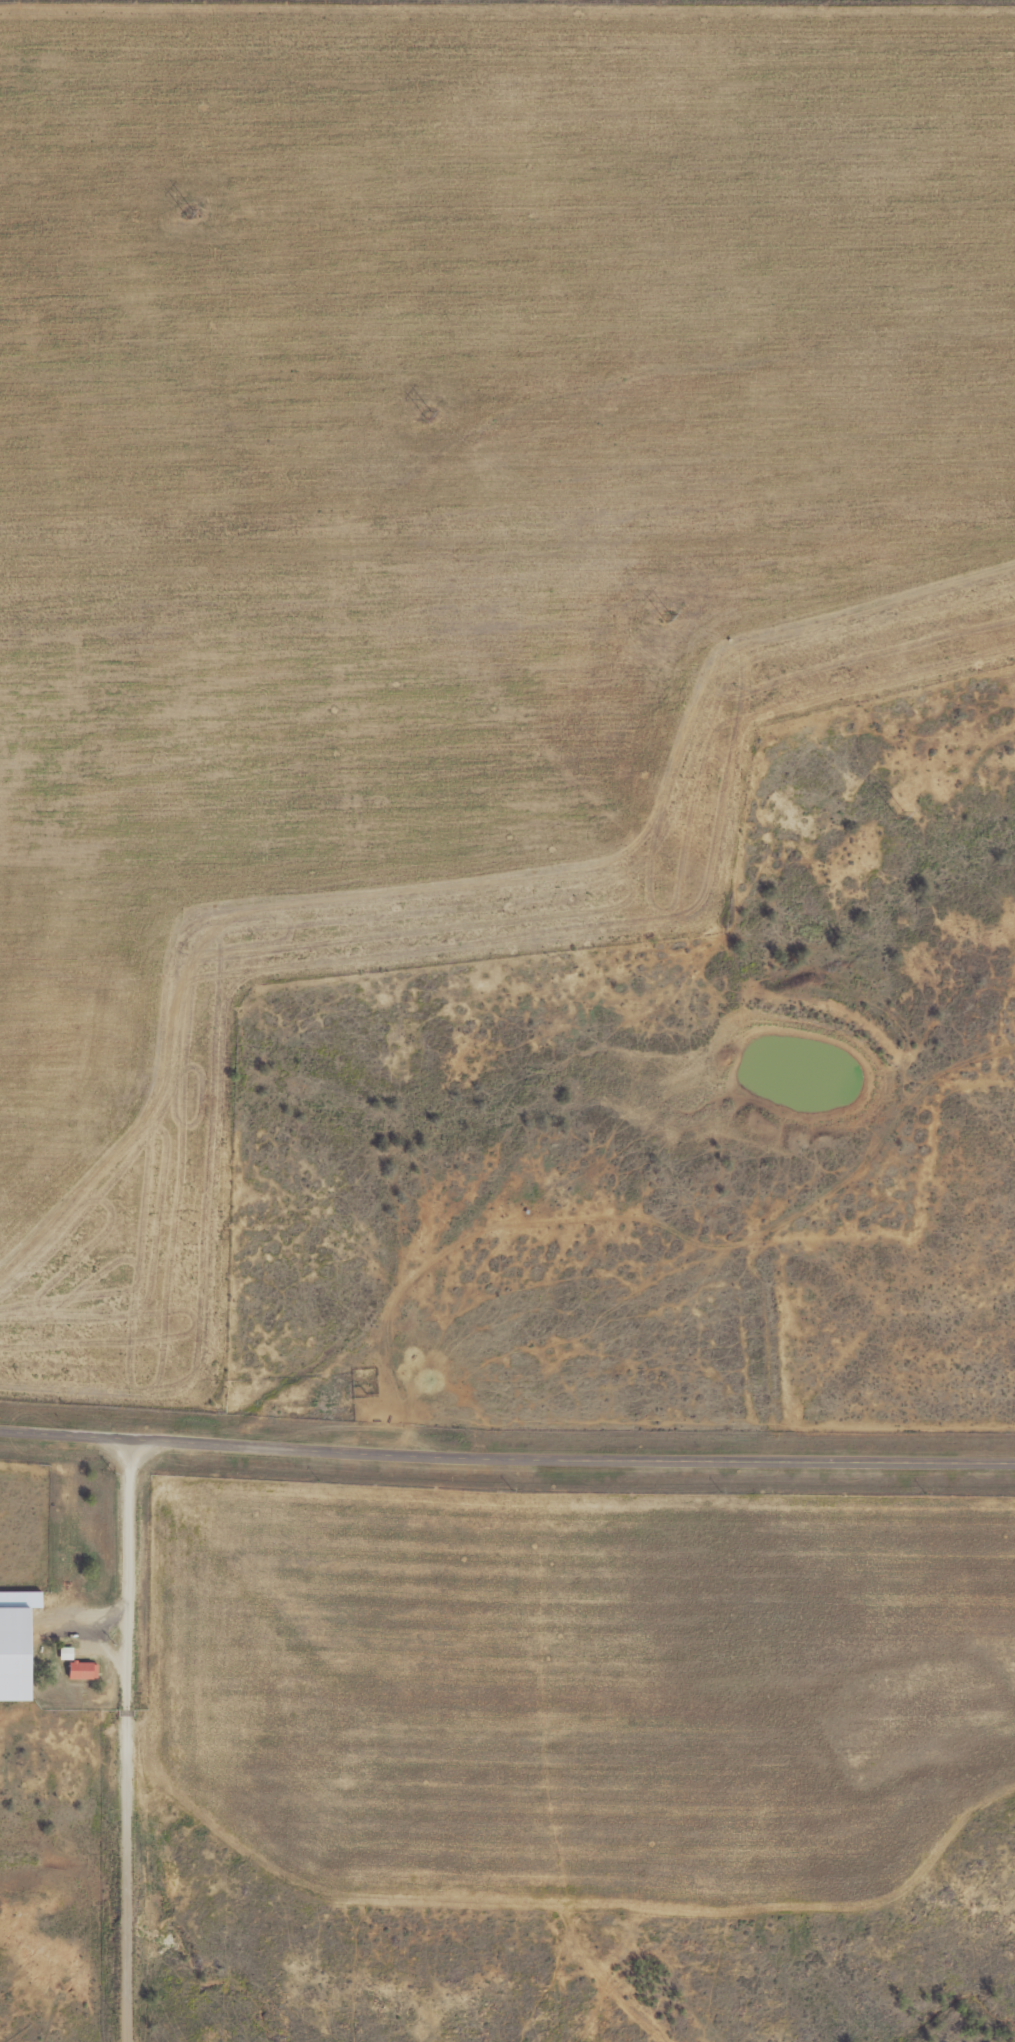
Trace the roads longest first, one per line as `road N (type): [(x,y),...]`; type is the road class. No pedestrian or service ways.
road 1 (tertiary): [(1014,1466),(765,1464),(0,1430)]
road 2 (residential): [(112,2041),(127,1439)]

